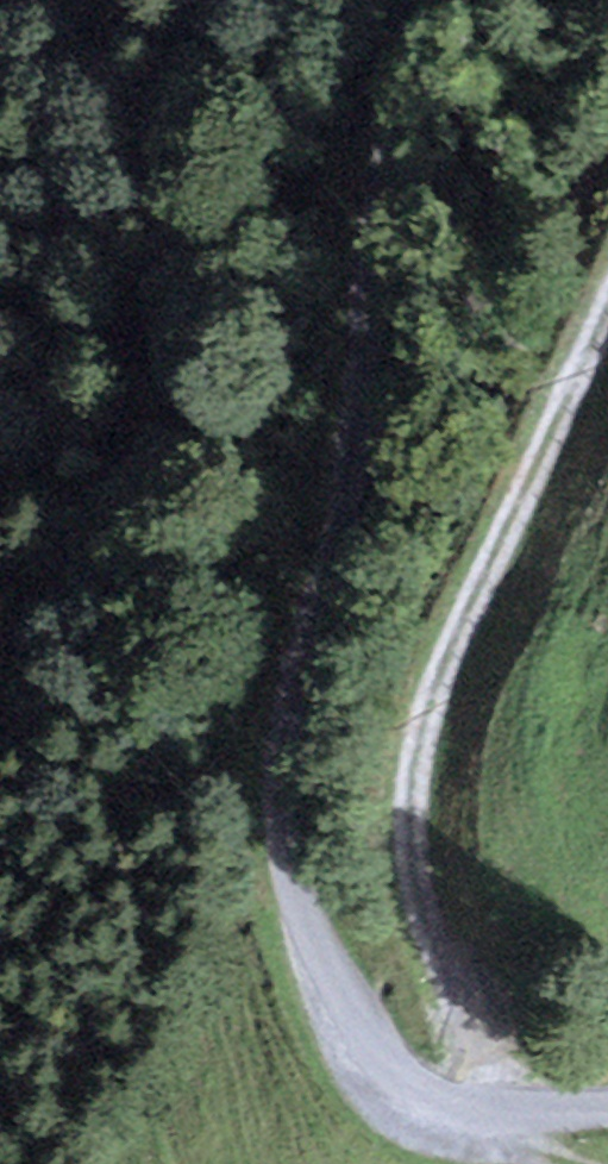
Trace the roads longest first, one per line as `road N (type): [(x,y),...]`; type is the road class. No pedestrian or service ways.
road 1 (track): [(414,0),(374,198),(352,449),(330,566),(301,652),(281,810),(321,963),(420,1084),(493,1108),(607,1108)]
road 2 (track): [(576,1163),(493,1108),(475,1024),(416,892),(409,830),(435,678),(607,307)]

